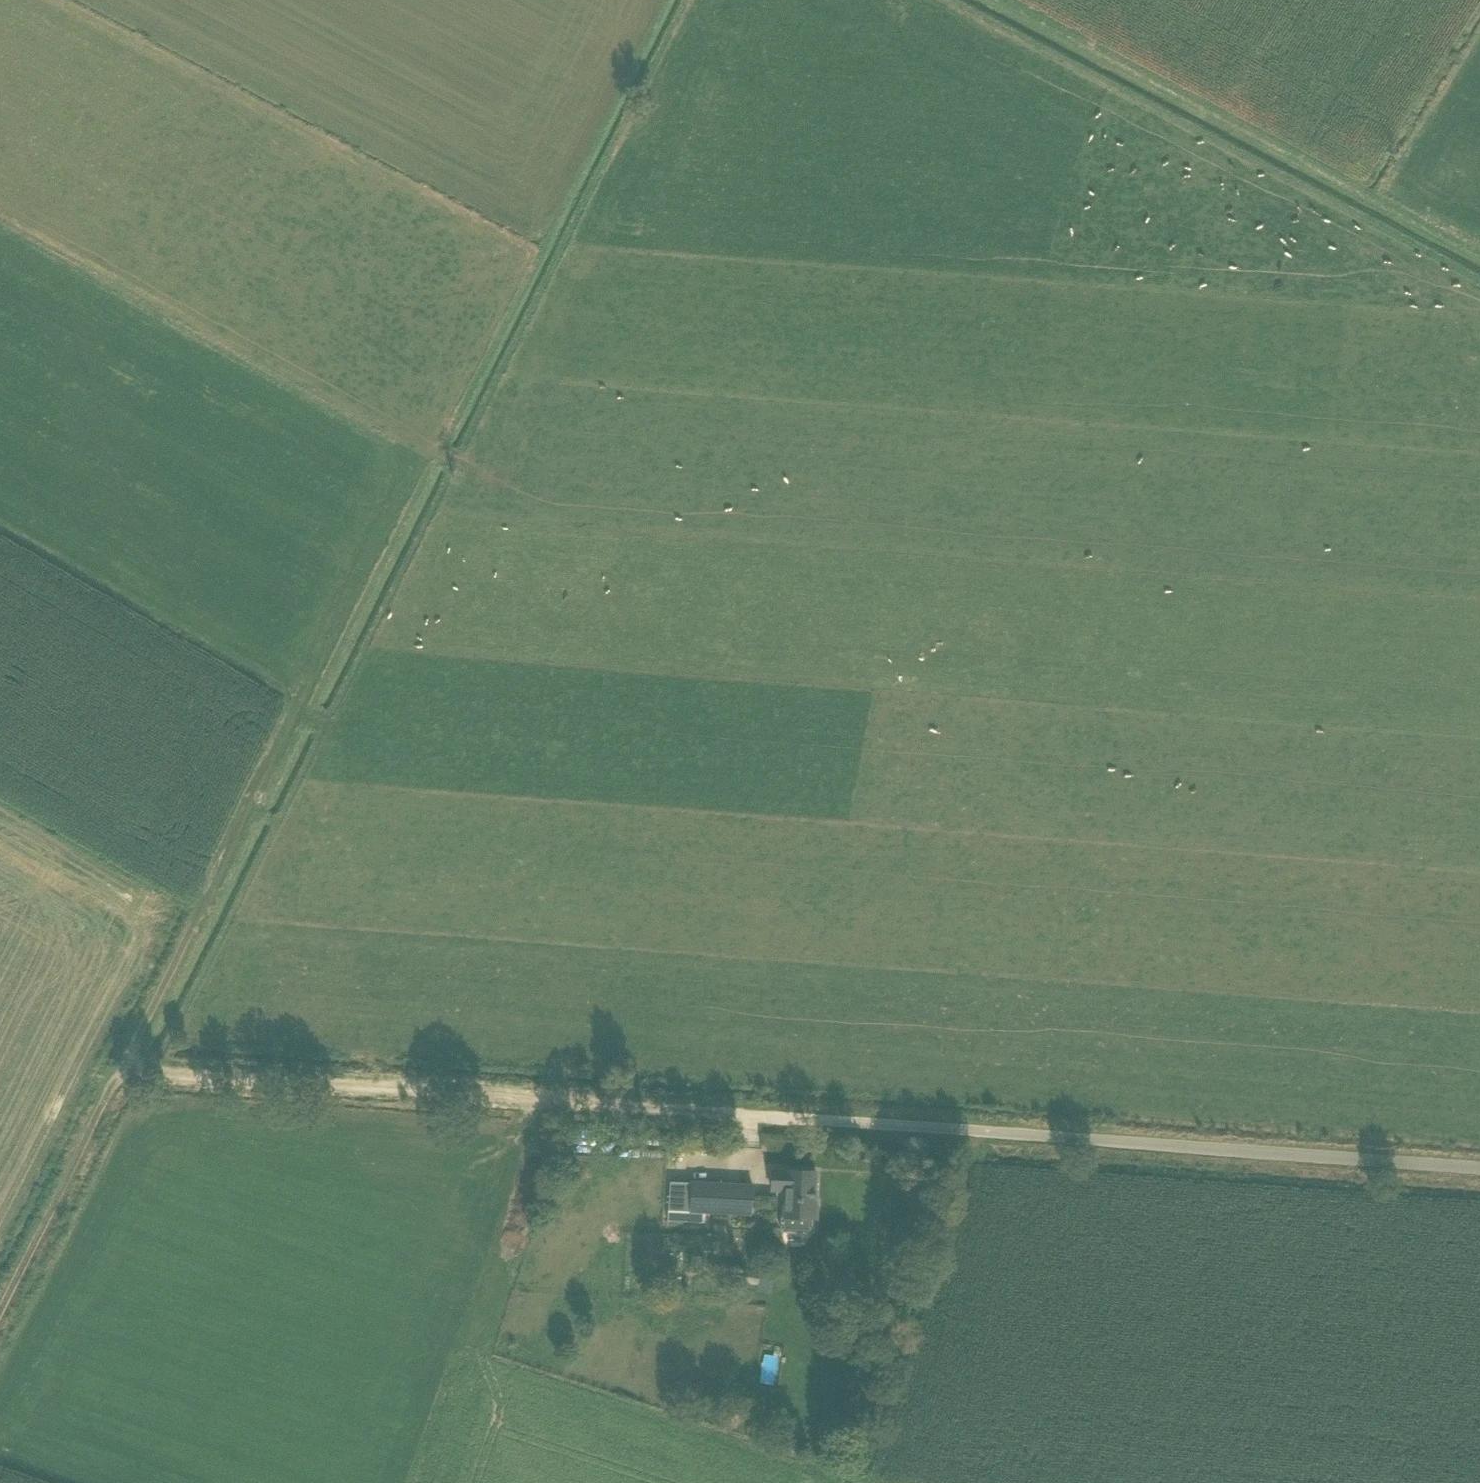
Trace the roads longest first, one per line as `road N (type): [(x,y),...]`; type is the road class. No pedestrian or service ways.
road 1 (unclassified): [(1479,1168),(736,1113)]
road 2 (track): [(736,1113),(129,1065)]
road 3 (track): [(129,1065),(0,1322)]
road 4 (track): [(129,1065),(203,921)]

